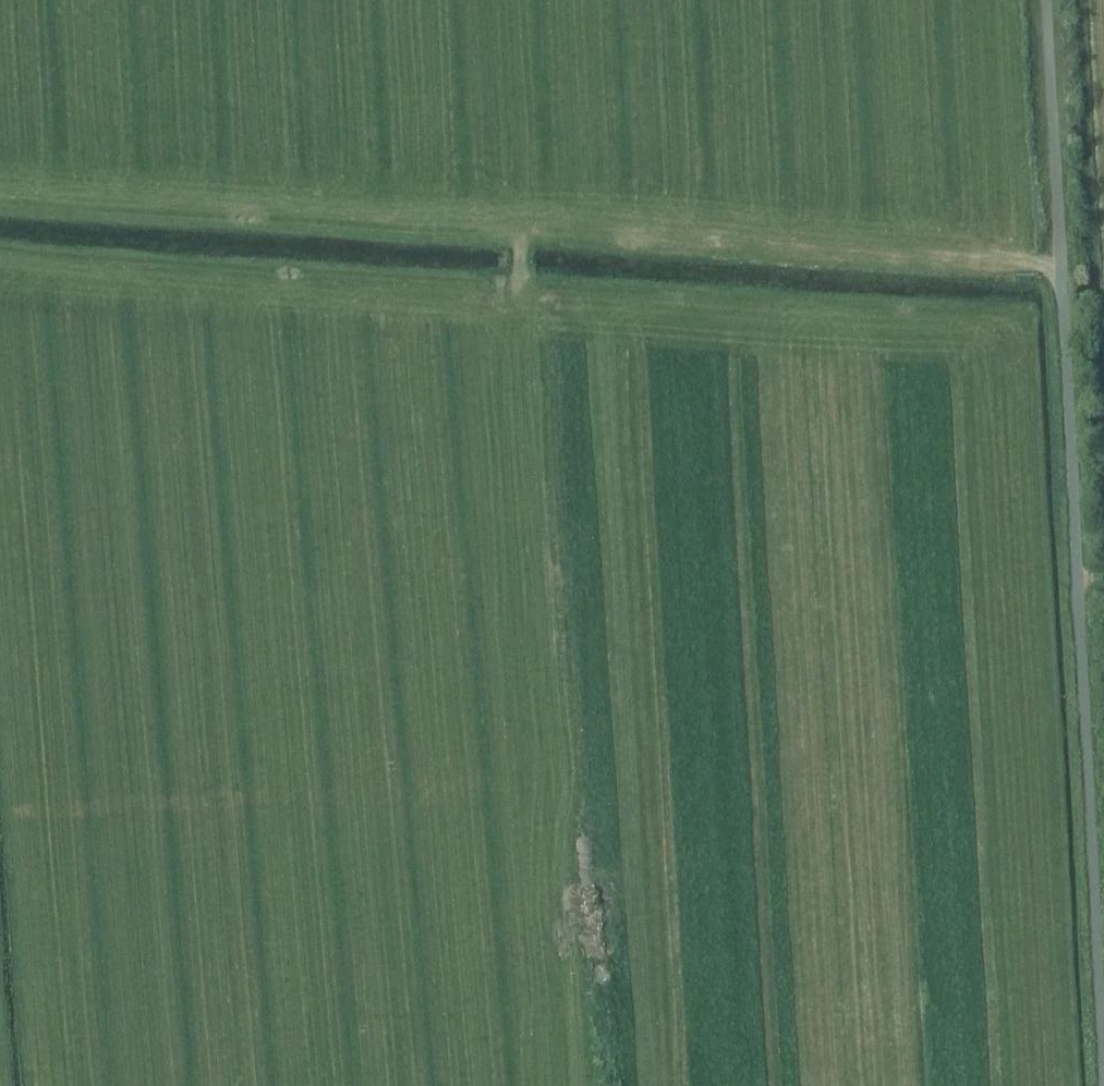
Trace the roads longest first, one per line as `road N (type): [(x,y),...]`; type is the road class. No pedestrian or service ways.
road 1 (unclassified): [(1103,1067),(1045,0)]

